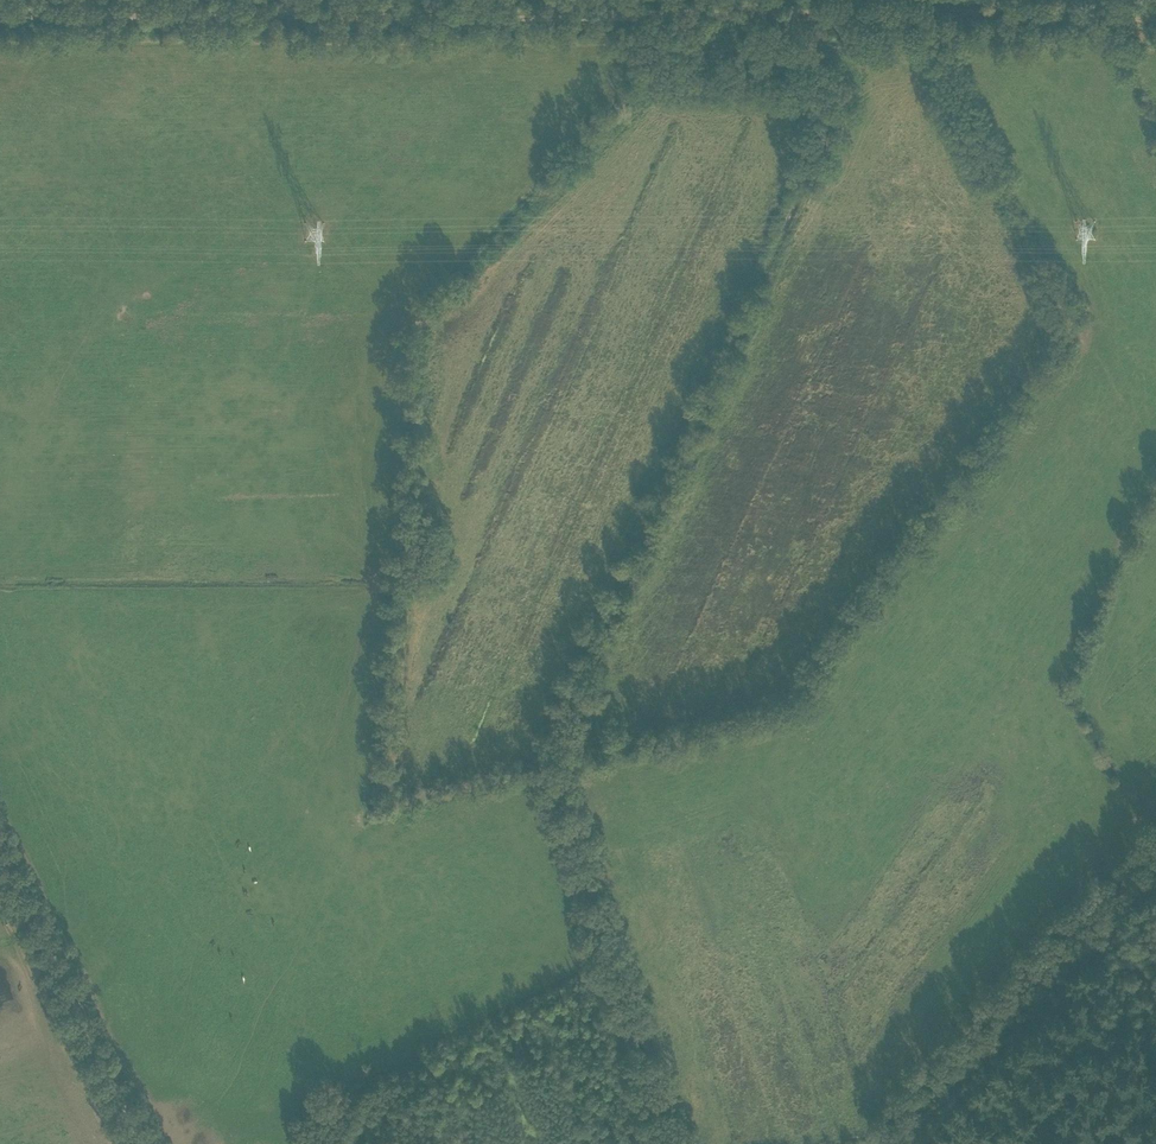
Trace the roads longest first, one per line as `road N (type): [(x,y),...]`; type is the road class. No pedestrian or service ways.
road 1 (track): [(1155,19),(0,20)]
road 2 (track): [(874,1143),(871,1135),(1025,970),(1155,850)]
road 3 (track): [(137,1143),(0,850)]

